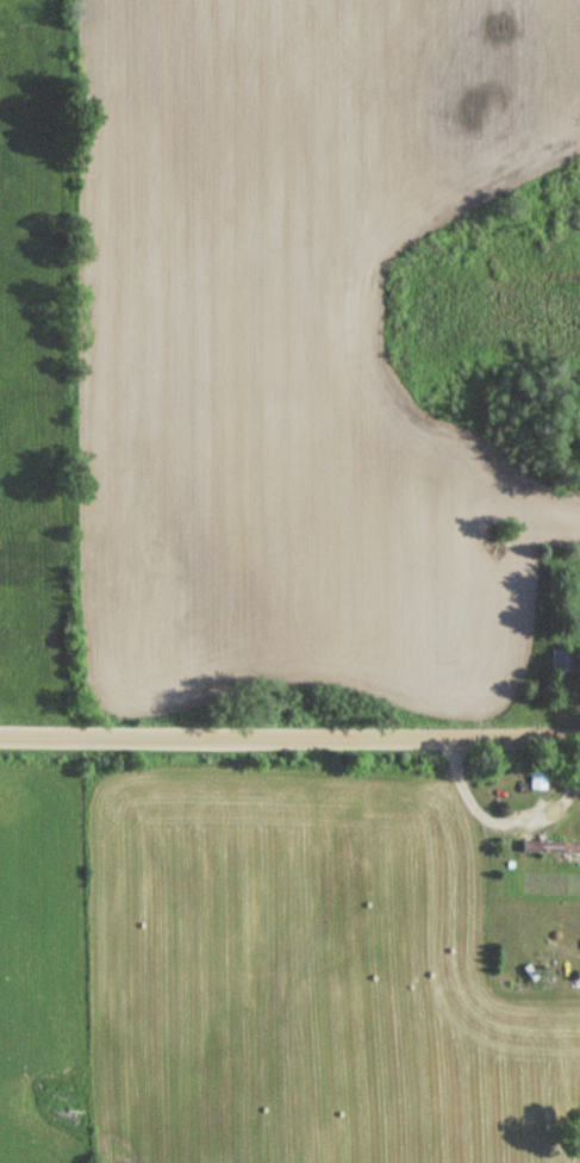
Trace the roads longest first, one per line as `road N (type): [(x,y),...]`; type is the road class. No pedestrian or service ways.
road 1 (residential): [(0,745),(579,742)]

